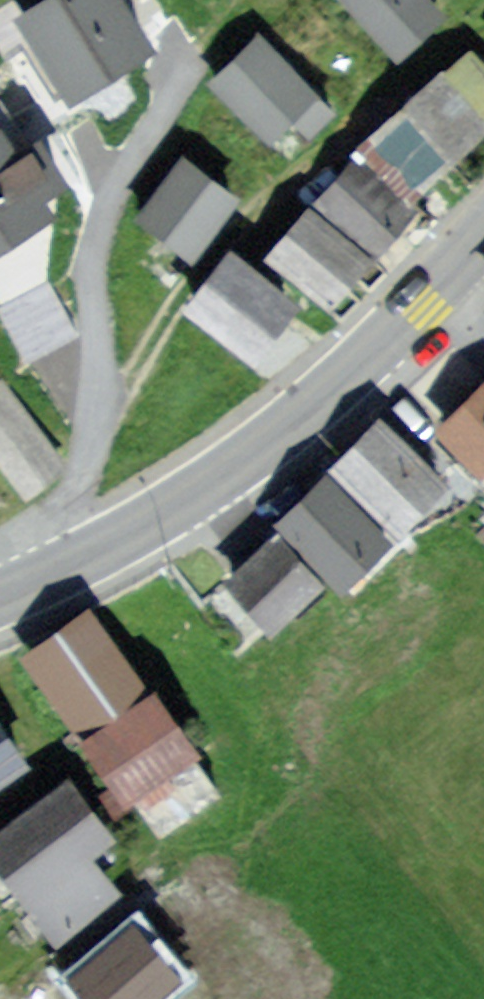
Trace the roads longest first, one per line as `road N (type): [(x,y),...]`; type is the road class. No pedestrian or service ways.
road 1 (primary): [(483,242),(346,378),(209,488),(74,569),(0,601)]

